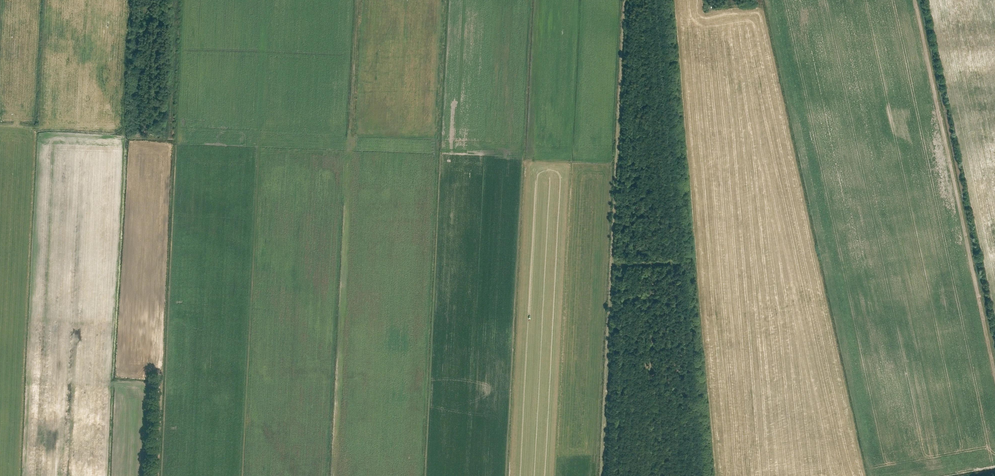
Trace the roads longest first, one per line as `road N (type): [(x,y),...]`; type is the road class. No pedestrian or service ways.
road 1 (track): [(154,475),(163,294)]

